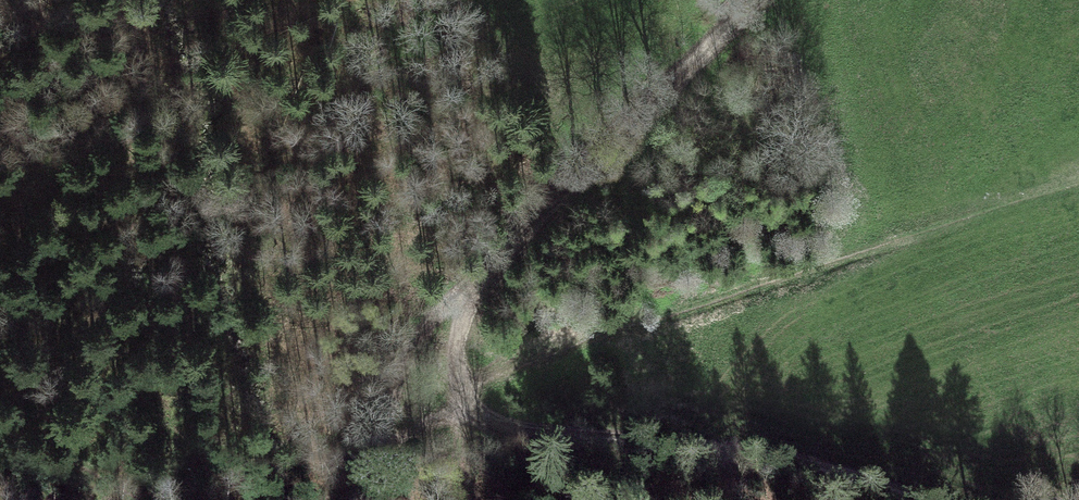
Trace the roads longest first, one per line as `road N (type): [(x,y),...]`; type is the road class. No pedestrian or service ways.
road 1 (track): [(476,276),(453,341),(455,408),(517,436),(732,452),(911,499)]
road 2 (track): [(754,0),(476,276)]
road 3 (track): [(476,276),(435,314),(410,358),(357,499)]

